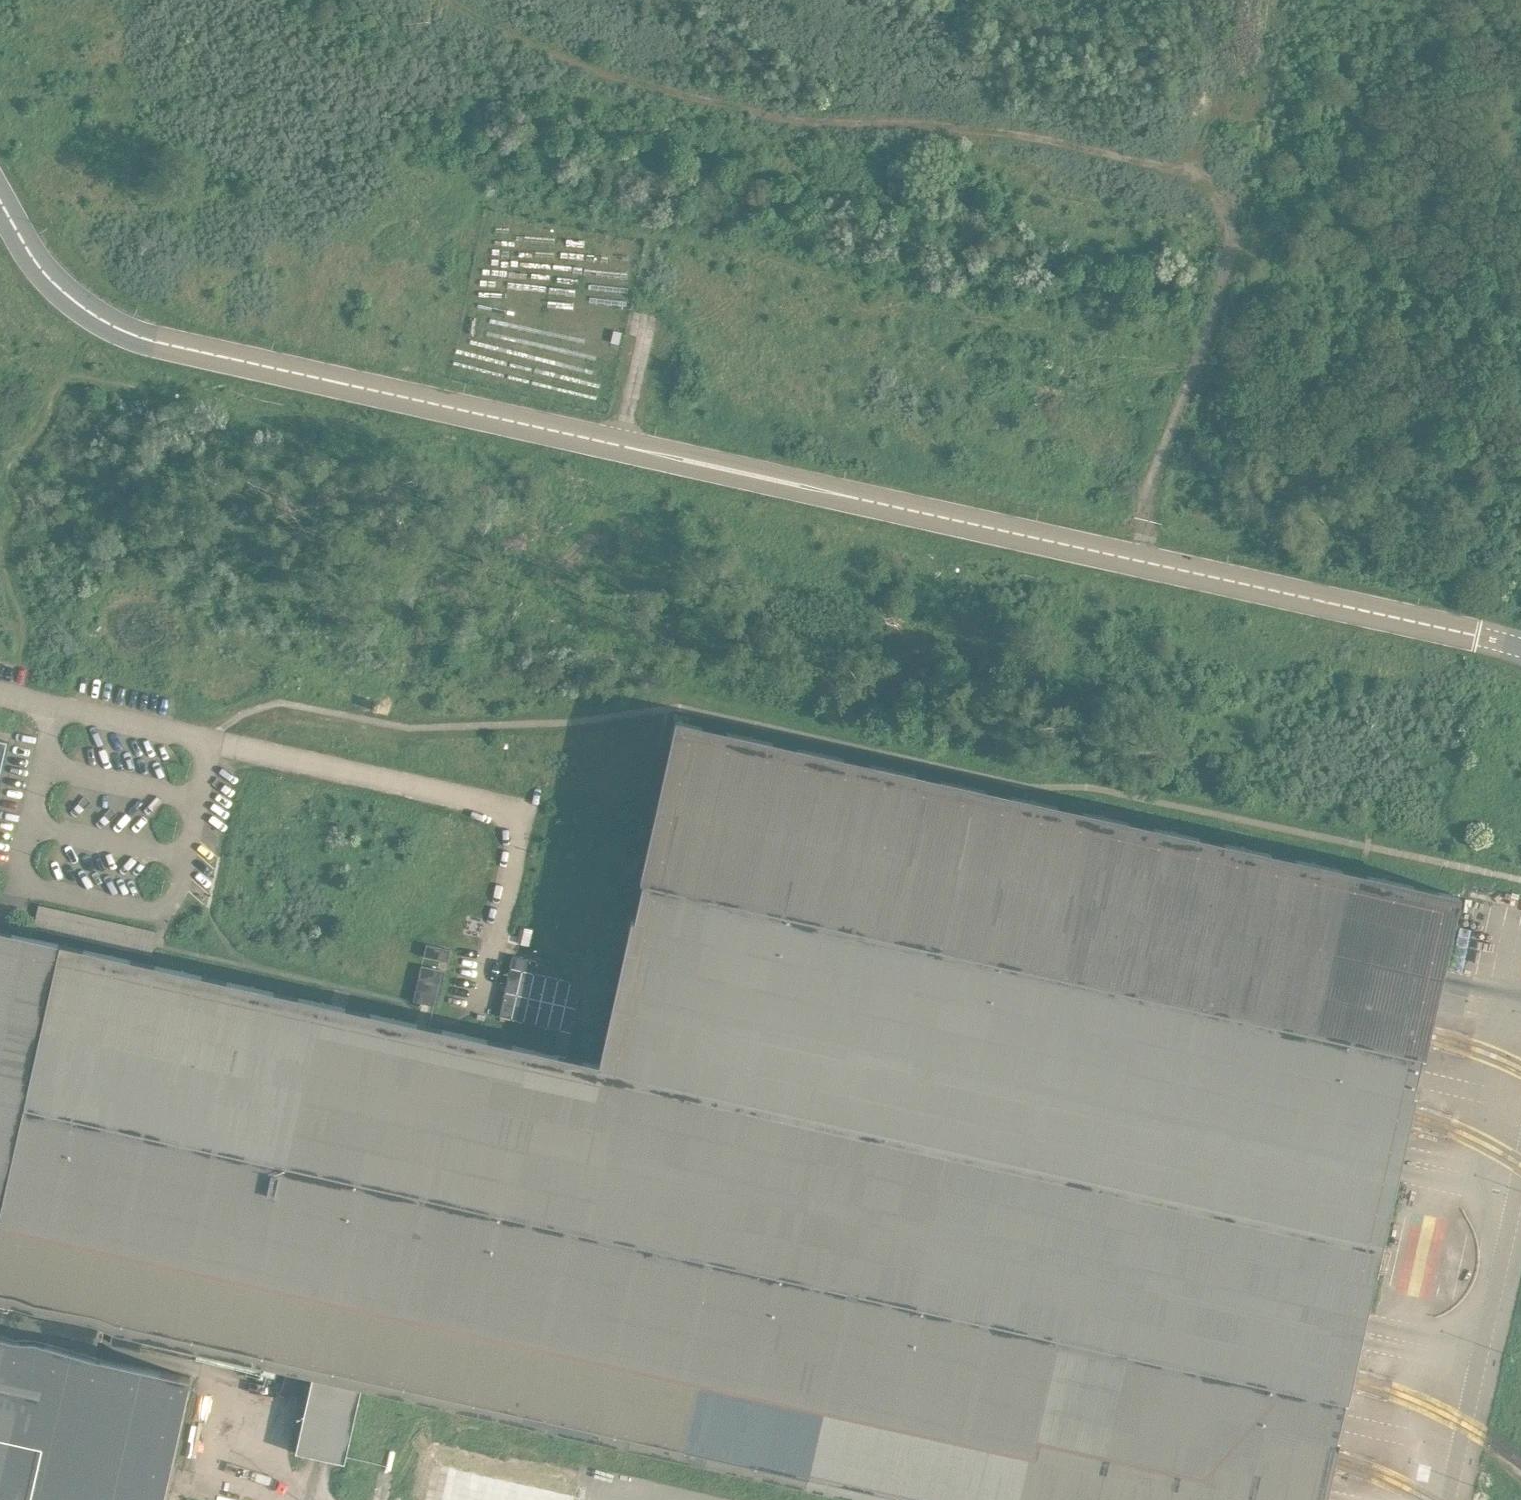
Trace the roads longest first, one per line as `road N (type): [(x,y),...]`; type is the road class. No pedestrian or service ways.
road 1 (track): [(1130,561),(1232,246),(1225,209),(1205,186),(1162,167),(1012,134),(766,116),(581,64),(453,0)]
road 2 (track): [(618,447),(644,333),(627,322)]

